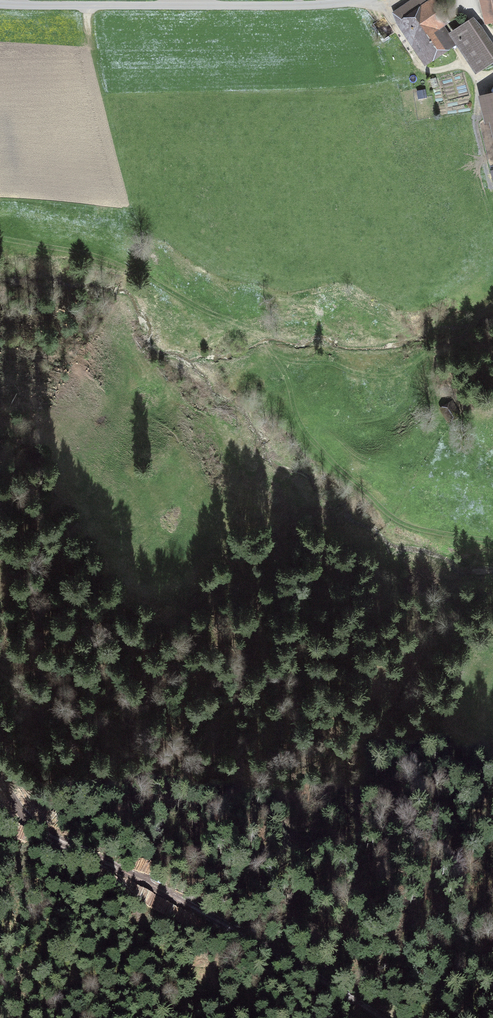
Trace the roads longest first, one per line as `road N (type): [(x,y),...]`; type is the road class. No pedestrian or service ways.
road 1 (track): [(0,237),(112,261),(264,340),(304,437),(337,470),(409,526),(492,540)]
road 2 (track): [(0,772),(40,827),(374,1017)]
road 3 (track): [(357,0),(0,4)]
road 4 (track): [(492,79),(463,63),(430,72),(373,0)]

